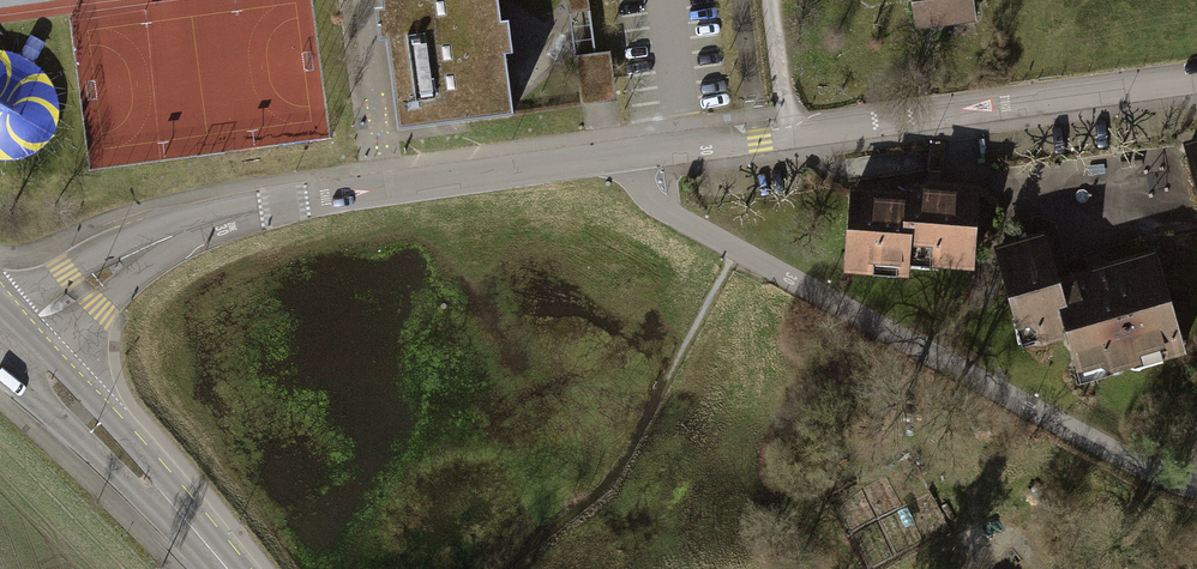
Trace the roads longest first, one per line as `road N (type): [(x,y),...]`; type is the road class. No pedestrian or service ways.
road 1 (residential): [(624,156),(649,196),(673,214),(1125,459),(1196,488)]
road 2 (residential): [(624,156),(284,206),(198,226),(80,291),(28,333)]
road 3 (residential): [(1196,77),(624,156)]
road 4 (tertiary): [(185,519),(147,461),(28,333)]
road 5 (tertiary): [(0,366),(124,479),(185,519)]

